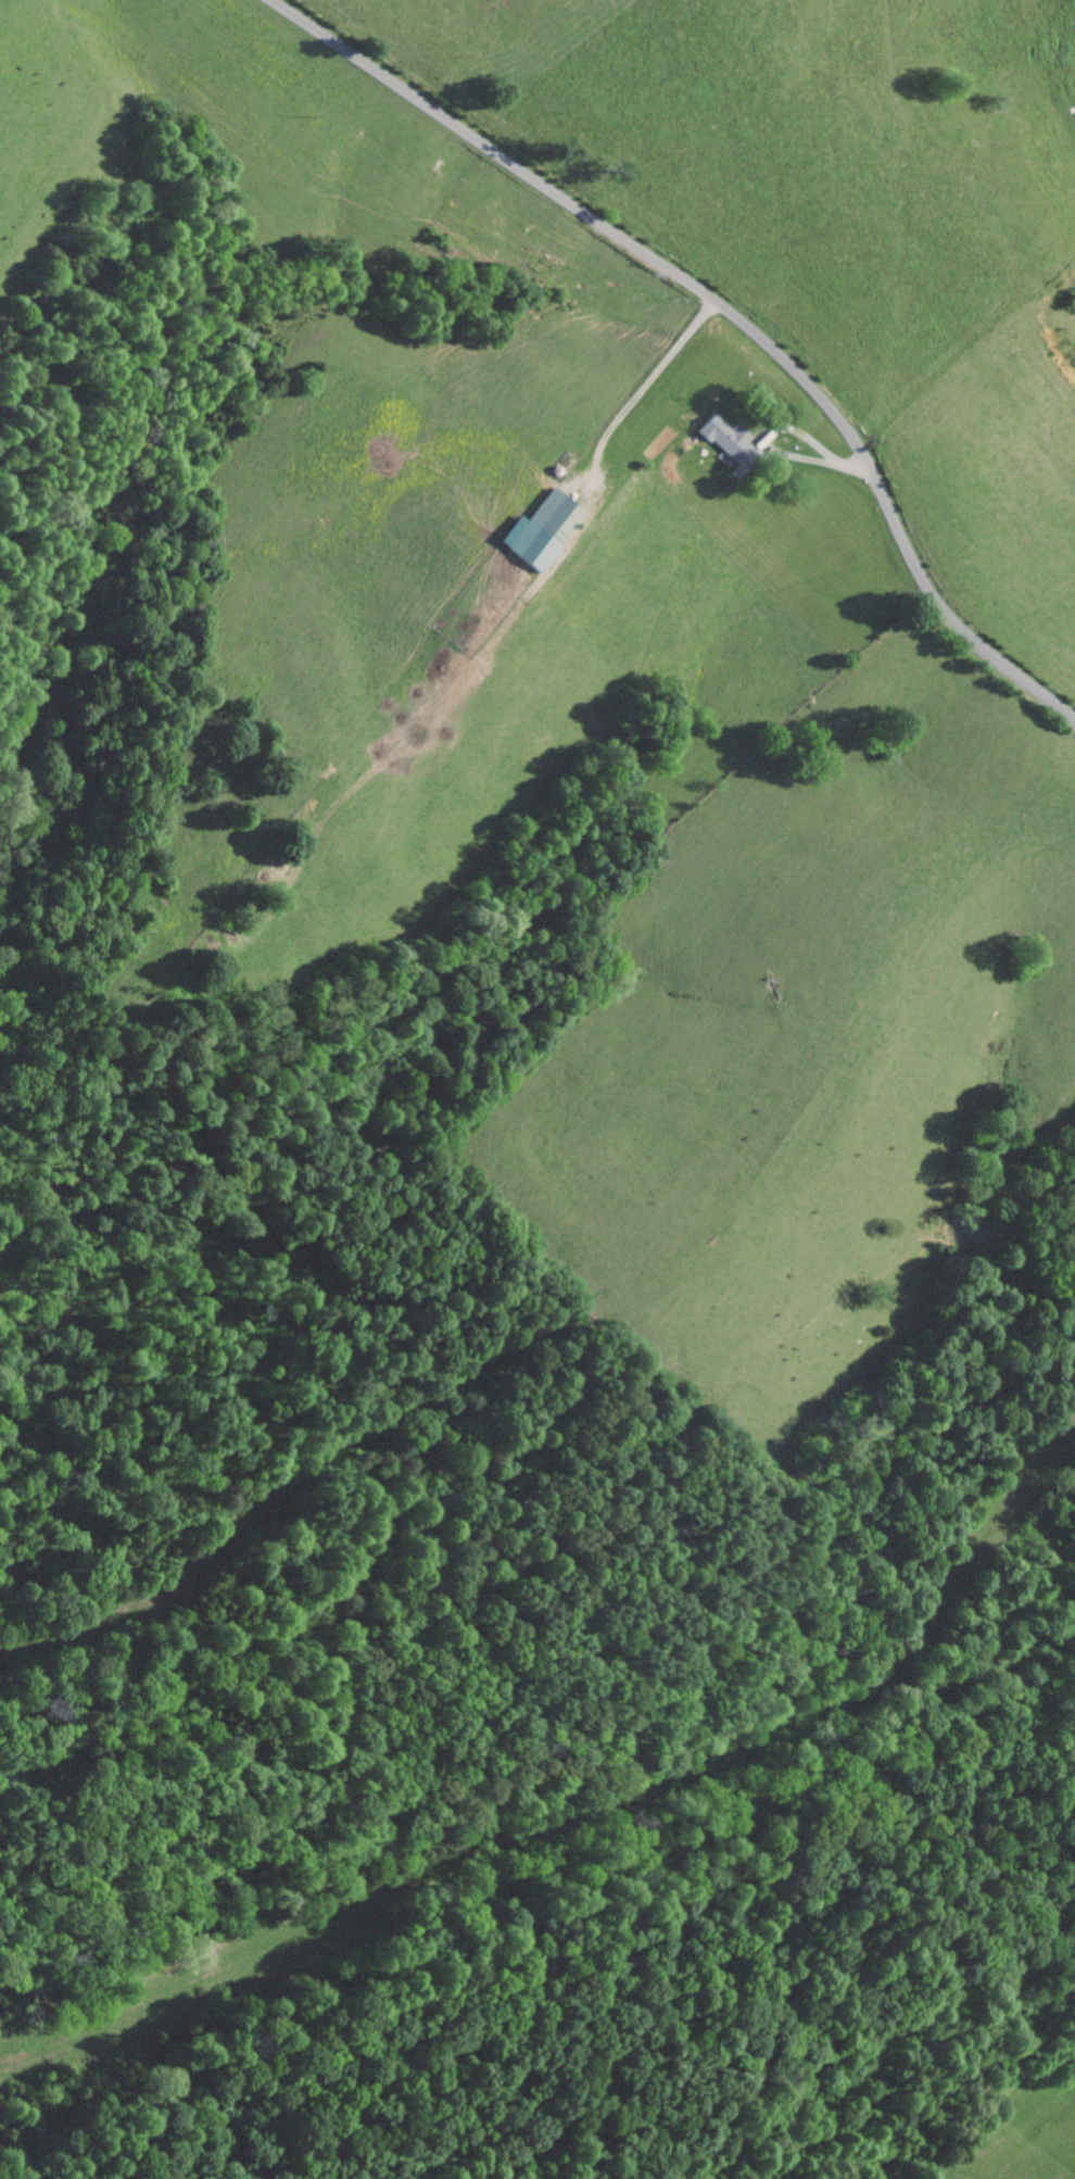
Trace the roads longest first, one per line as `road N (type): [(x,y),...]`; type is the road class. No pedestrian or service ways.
road 1 (residential): [(1074,721),(944,610),(855,446),(776,355),(678,275),(267,0)]

